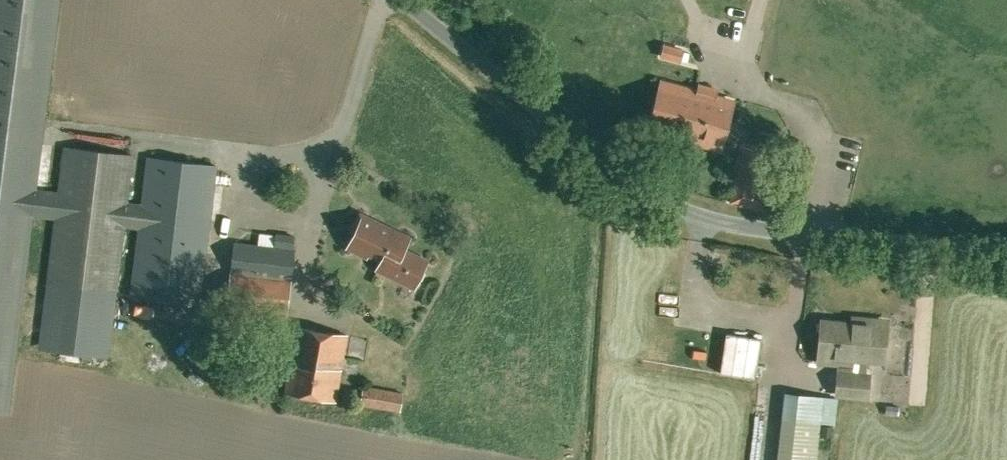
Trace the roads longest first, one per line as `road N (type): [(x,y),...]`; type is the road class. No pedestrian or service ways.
road 1 (unclassified): [(1006,252),(736,227),(651,198),(400,0)]

